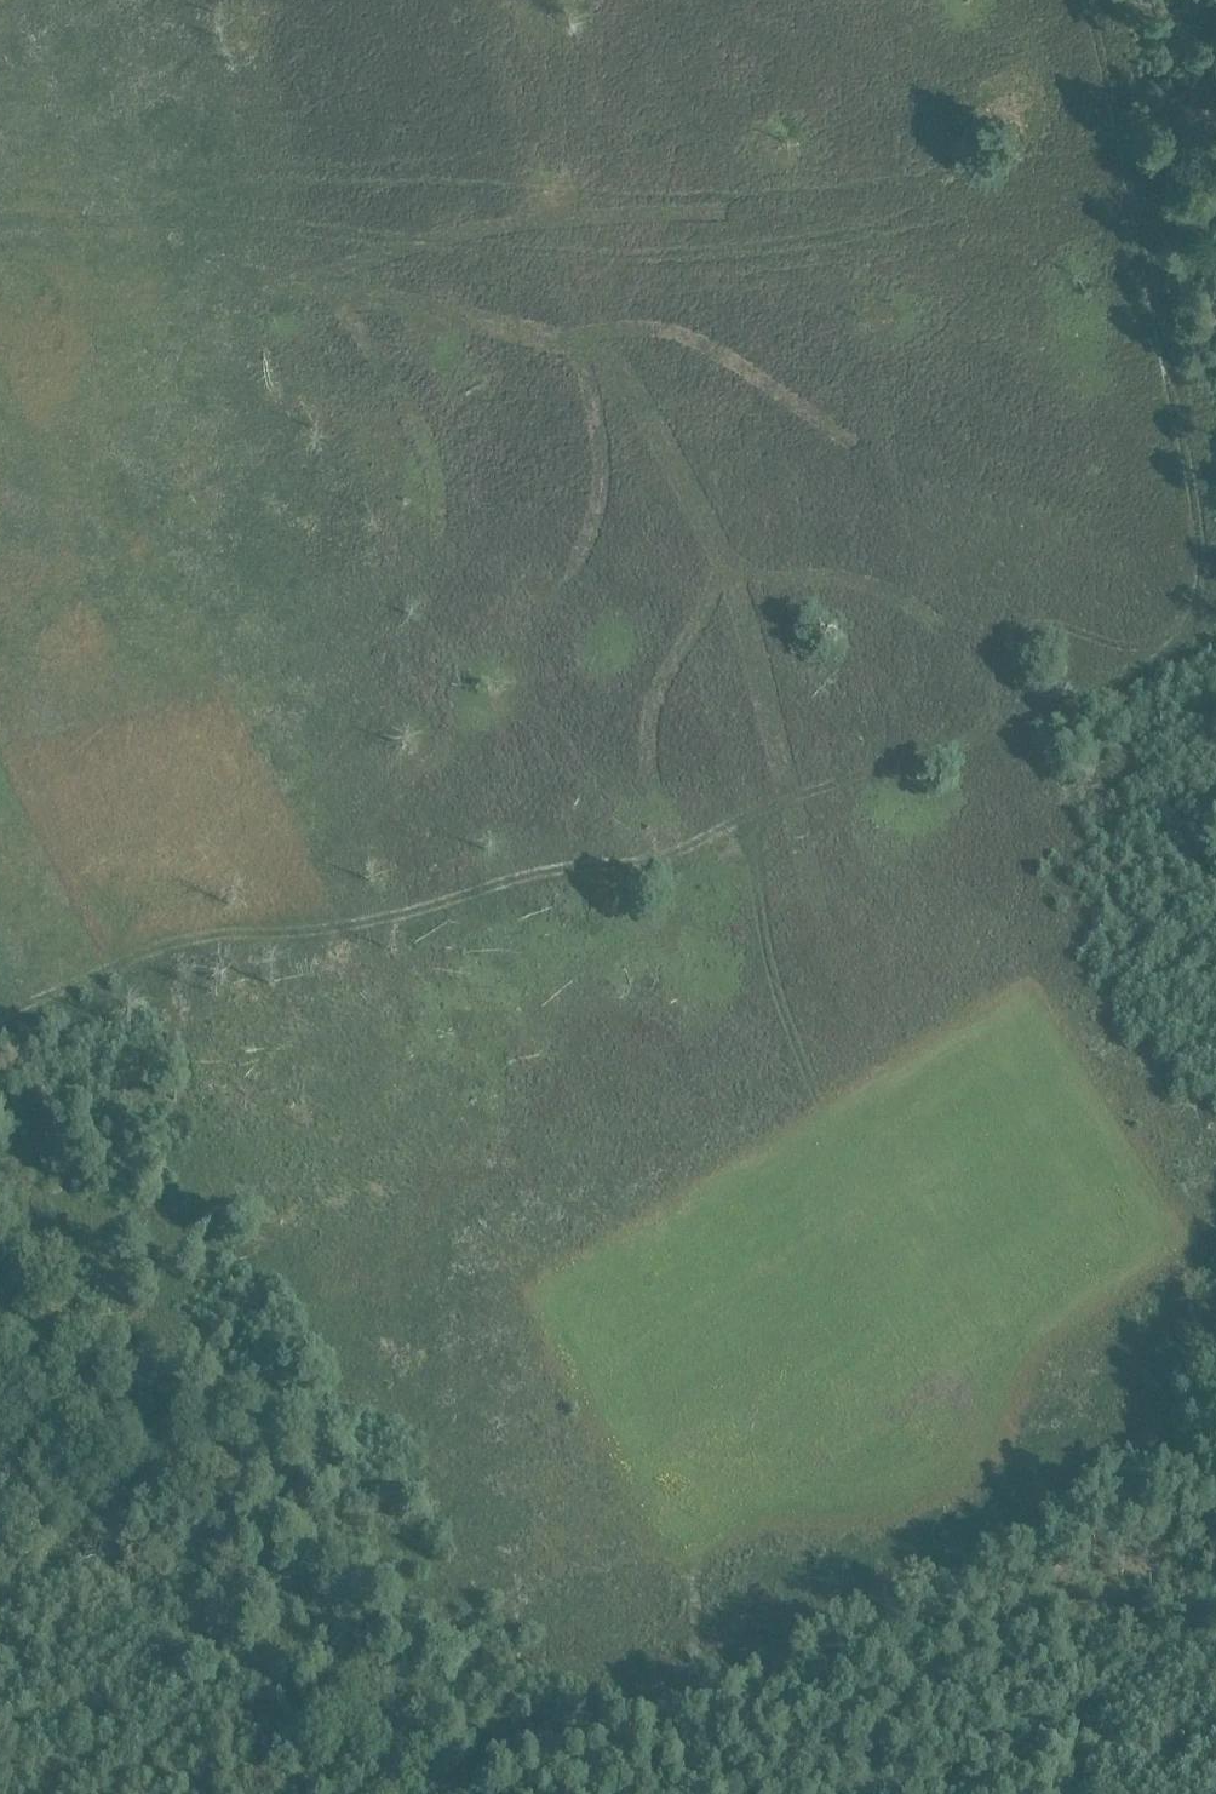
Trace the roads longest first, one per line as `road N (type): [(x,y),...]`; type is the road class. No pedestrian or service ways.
road 1 (track): [(0,1017),(201,939),(355,925),(560,868),(656,863),(761,810),(961,746),(1125,679),(1174,645),(1192,617),(1200,578),(1199,518),(1088,0)]

